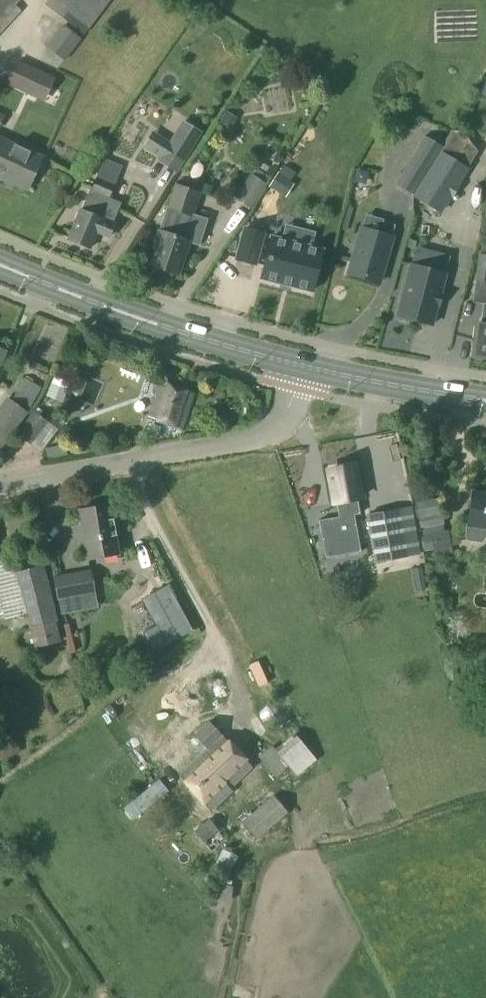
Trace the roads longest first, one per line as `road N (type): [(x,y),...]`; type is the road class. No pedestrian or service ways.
road 1 (residential): [(0,484),(252,440),(282,419),(300,366)]
road 2 (primary): [(300,366),(158,326),(0,266)]
road 3 (primary): [(485,401),(300,366)]

